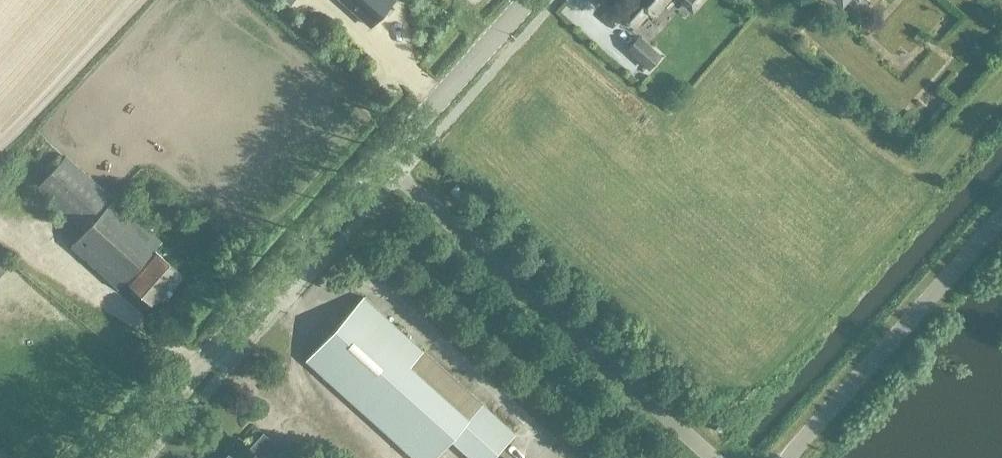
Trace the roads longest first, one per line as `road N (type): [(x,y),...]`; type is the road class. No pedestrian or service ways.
road 1 (unclassified): [(716,457),(385,167)]
road 2 (tertiary): [(125,457),(385,167)]
road 3 (residential): [(788,457),(1001,219)]
road 4 (tertiary): [(385,167),(531,0)]

